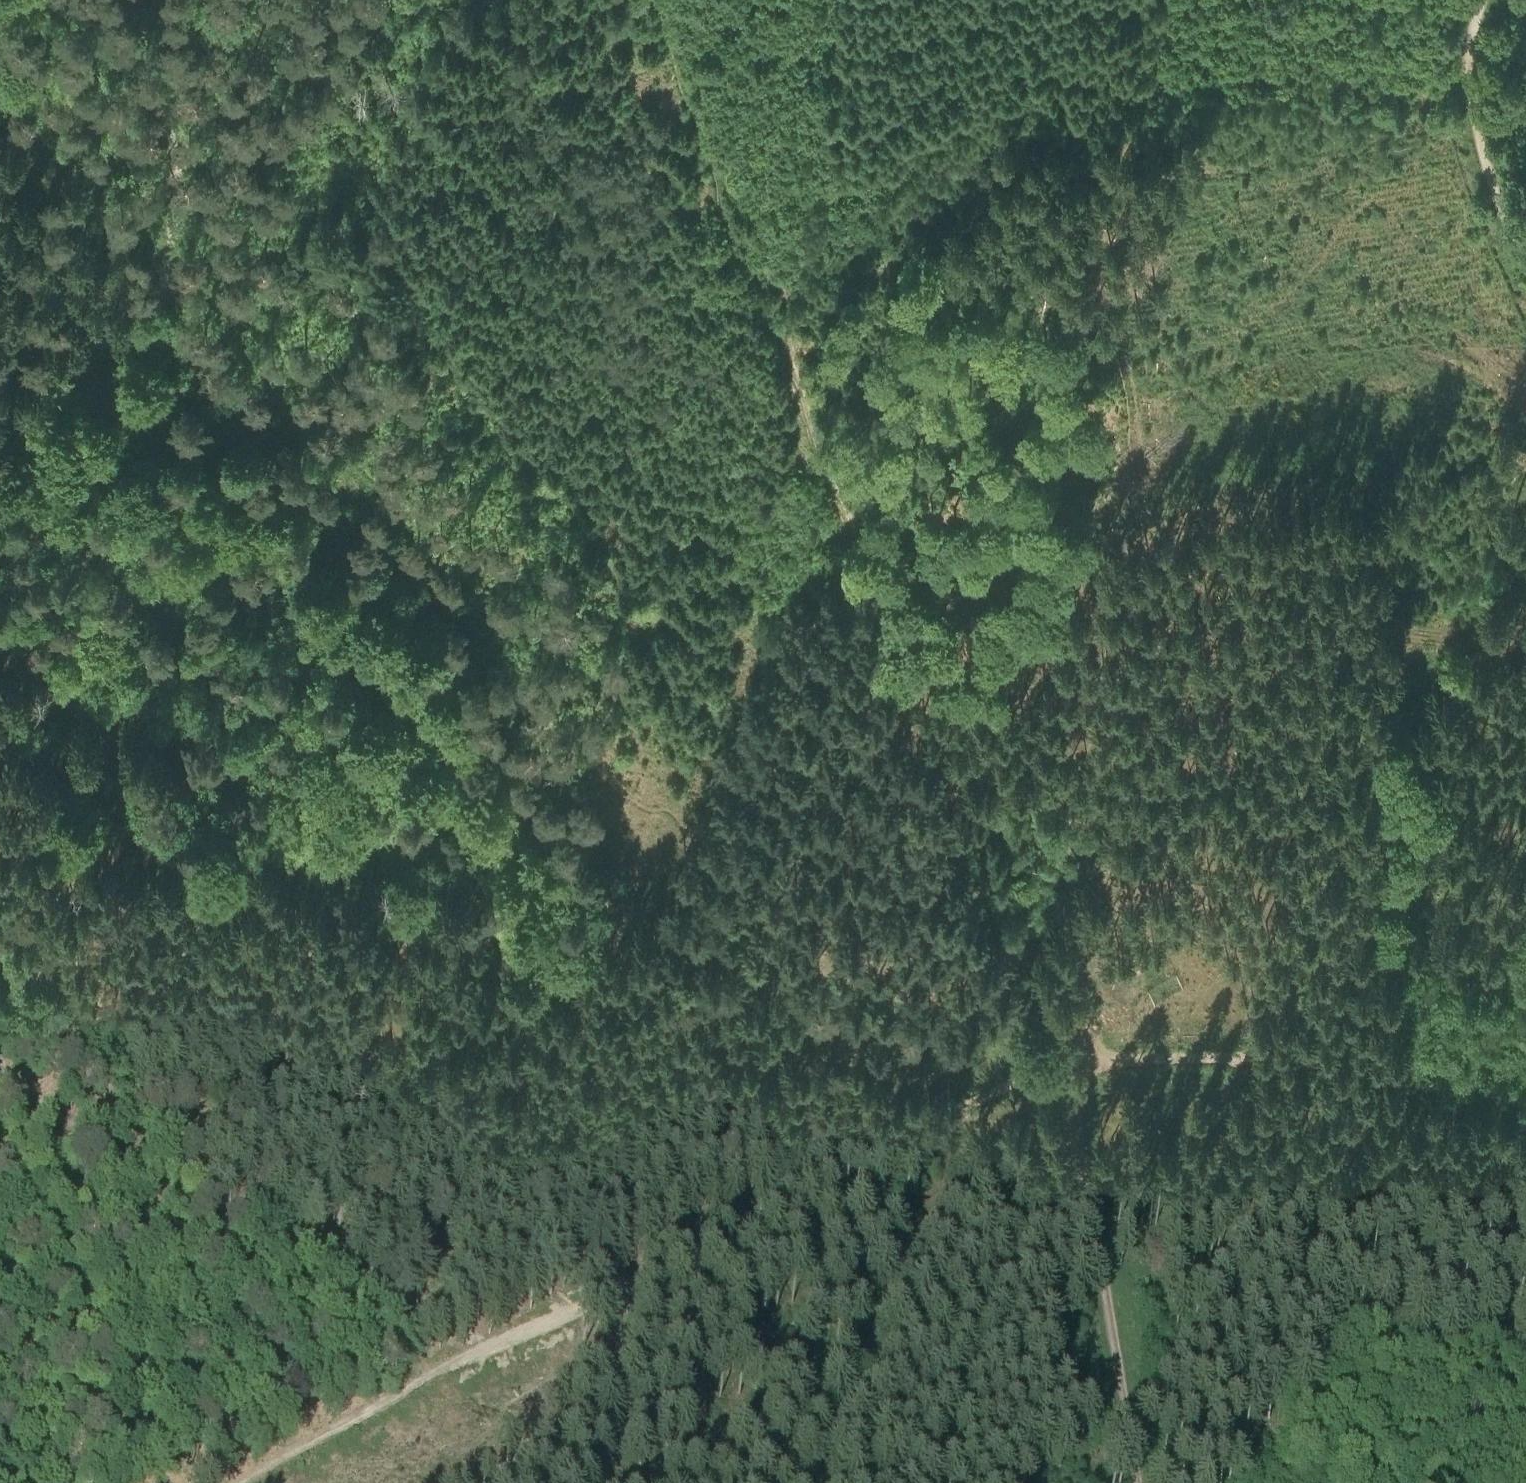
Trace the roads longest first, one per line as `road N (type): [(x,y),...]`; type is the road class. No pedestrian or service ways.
road 1 (track): [(1063,1052),(239,1482)]
road 2 (track): [(1063,1052),(1300,1057),(1525,1081)]
road 3 (track): [(1063,1052),(1142,1482)]
road 4 (track): [(1486,0),(1471,81),(1475,128),(1525,265)]

